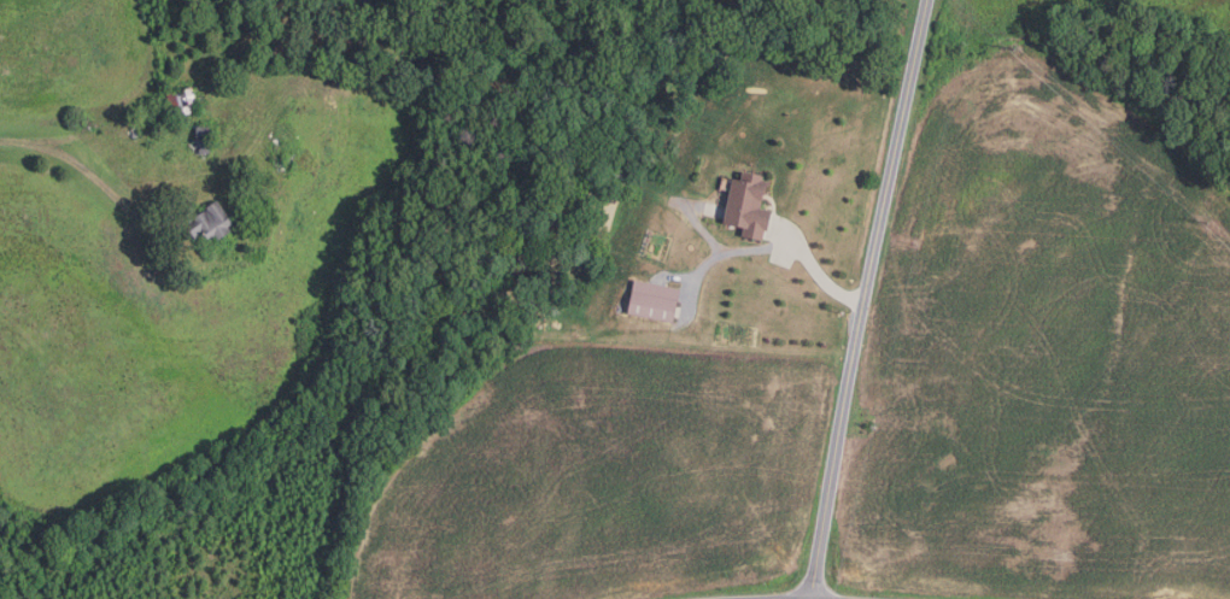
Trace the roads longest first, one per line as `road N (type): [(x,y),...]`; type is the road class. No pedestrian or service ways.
road 1 (residential): [(814,598),(928,0)]

